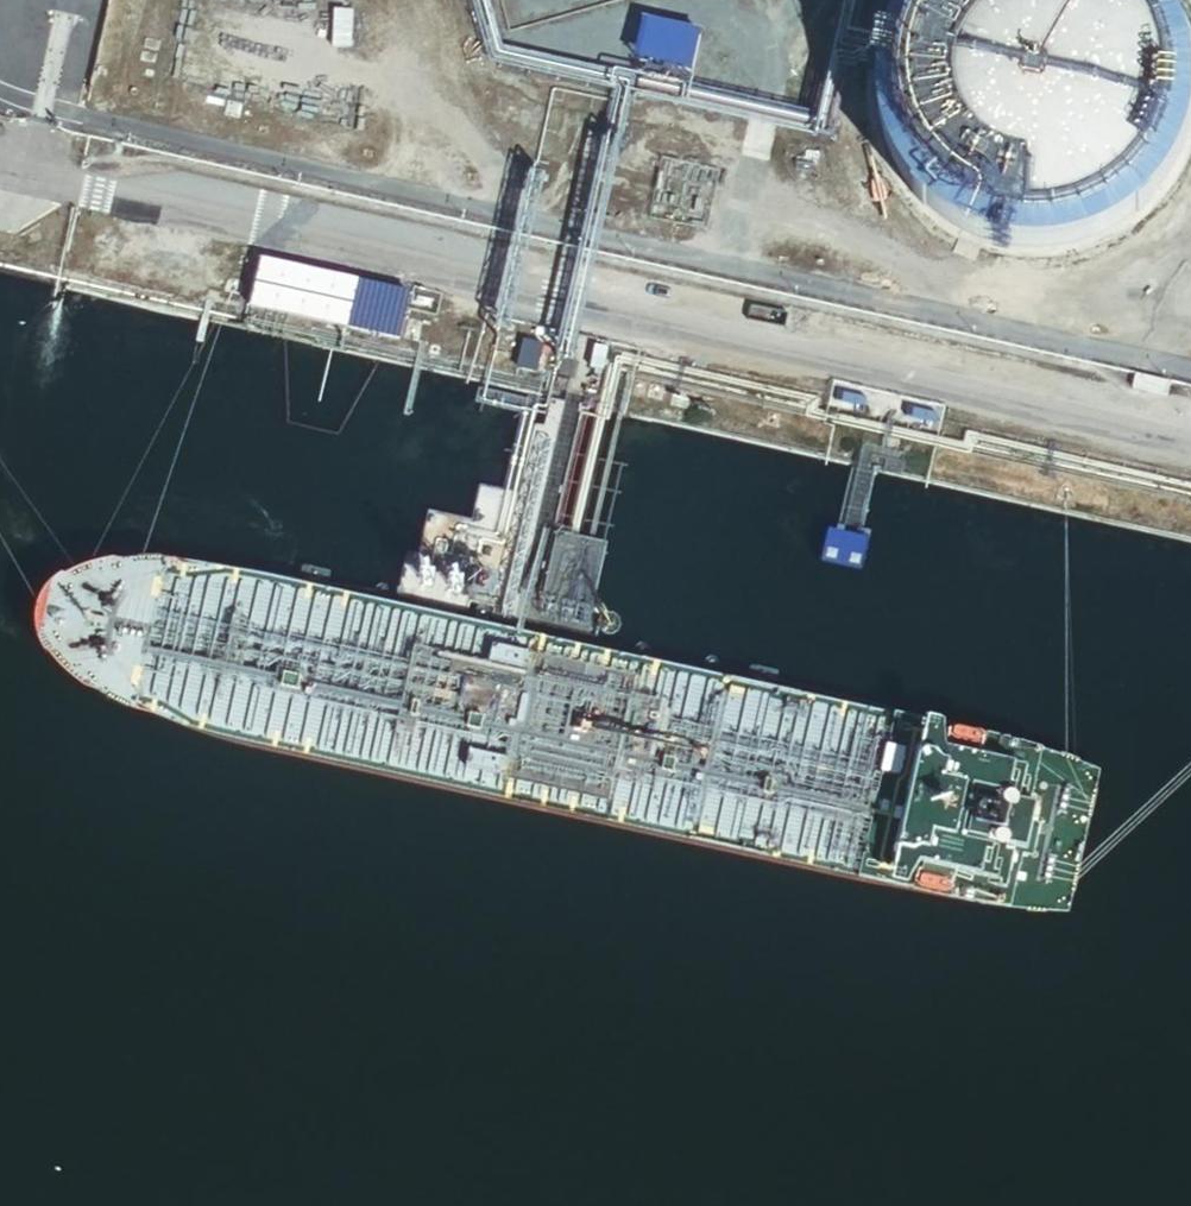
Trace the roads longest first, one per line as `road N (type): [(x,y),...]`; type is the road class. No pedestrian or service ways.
road 1 (unclassified): [(0,167),(1190,438)]

